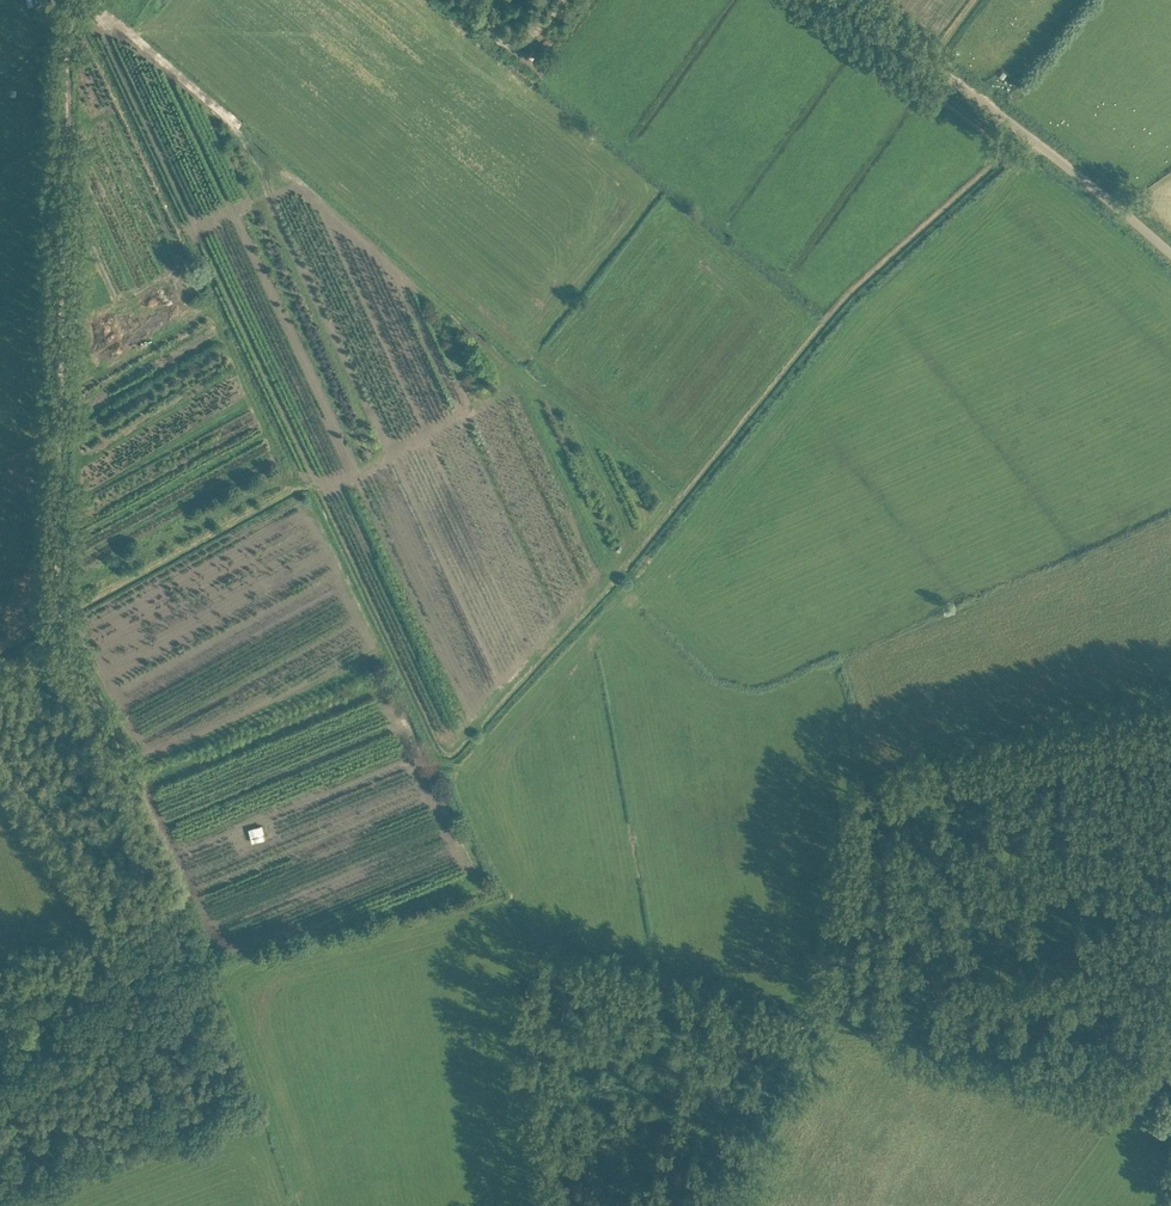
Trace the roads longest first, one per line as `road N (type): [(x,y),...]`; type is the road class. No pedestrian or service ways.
road 1 (track): [(68,3),(53,643)]
road 2 (tertiary): [(1170,264),(852,0)]

